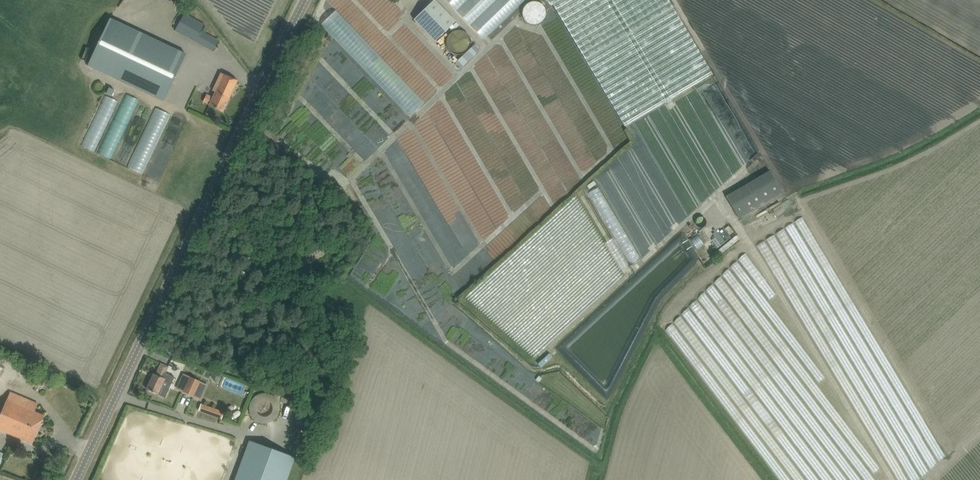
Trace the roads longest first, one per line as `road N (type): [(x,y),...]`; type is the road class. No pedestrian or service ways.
road 1 (tertiary): [(76,479),(306,0)]

